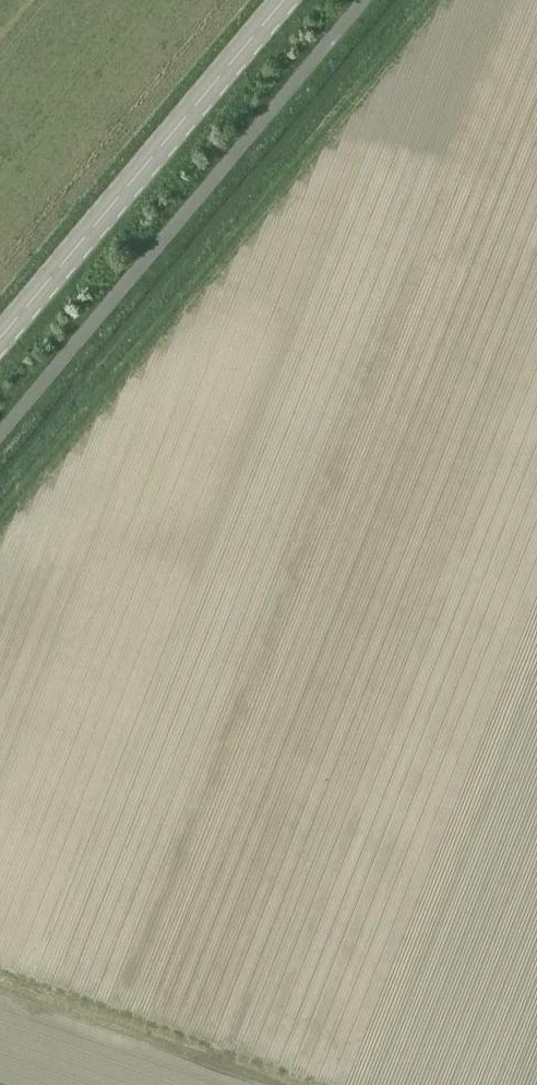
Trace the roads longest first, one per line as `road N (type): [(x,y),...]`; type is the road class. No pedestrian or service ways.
road 1 (secondary): [(0,337),(283,0)]

